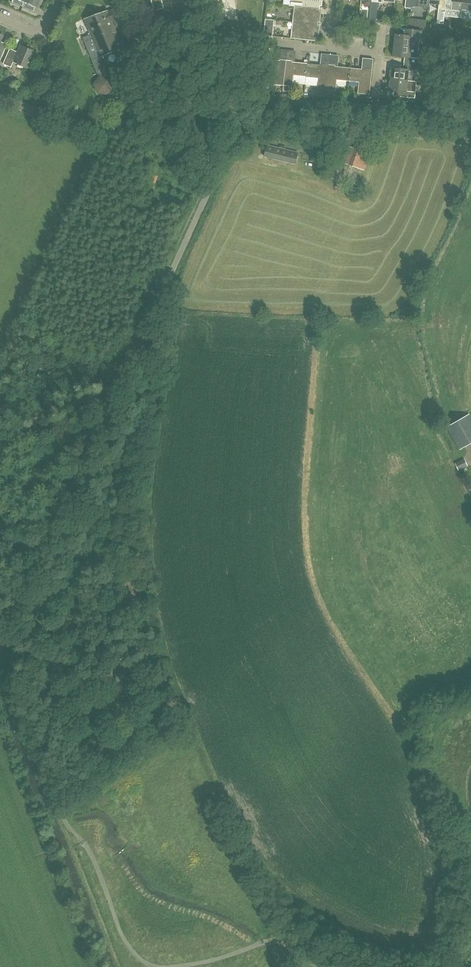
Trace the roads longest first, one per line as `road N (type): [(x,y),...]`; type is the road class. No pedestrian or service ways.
road 1 (unclassified): [(0,646),(249,101)]
road 2 (unclassified): [(249,101),(83,128),(0,96)]
road 3 (unclassified): [(470,122),(249,101)]

